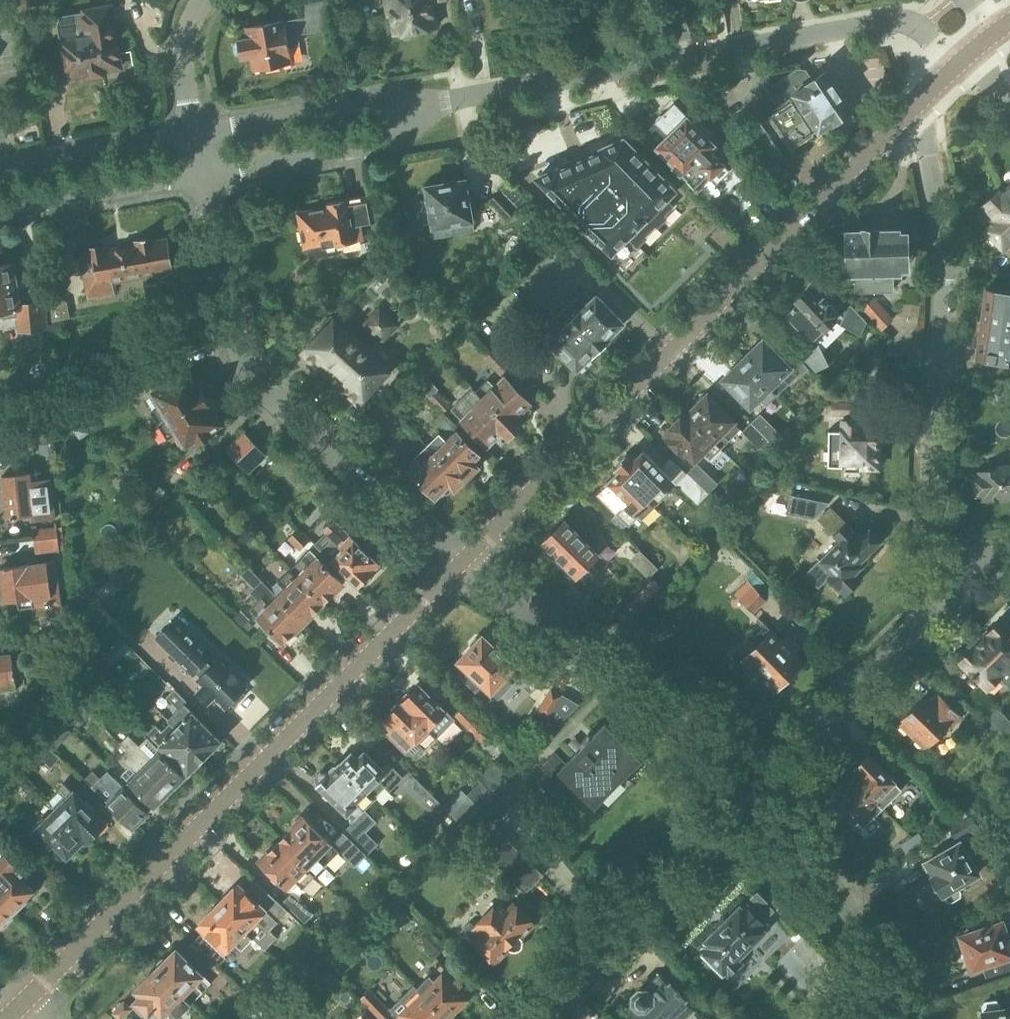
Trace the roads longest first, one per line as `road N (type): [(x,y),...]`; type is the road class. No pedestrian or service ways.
road 1 (tertiary): [(448,560),(906,115)]
road 2 (tertiary): [(14,1011),(448,560)]
road 3 (residential): [(438,104),(885,21),(904,21),(957,64)]
road 4 (residential): [(448,560),(299,433),(247,367),(230,319),(204,172)]
road 5 (residential): [(949,573),(922,498),(936,195),(925,138),(906,115)]
road 6 (residential): [(744,765),(582,627),(448,560)]
road 7 (residential): [(507,1018),(744,765)]
road 8 (residential): [(875,1018),(851,930),(744,765)]
road 9 (residential): [(744,765),(949,573)]
road 10 (residential): [(204,172),(379,140),(438,104)]
road 11 (residential): [(438,104),(371,100),(196,127)]
road 12 (residential): [(0,210),(204,172)]
road 13 (residential): [(196,127),(0,163)]
road 14 (residential): [(196,127),(183,55),(201,0)]

